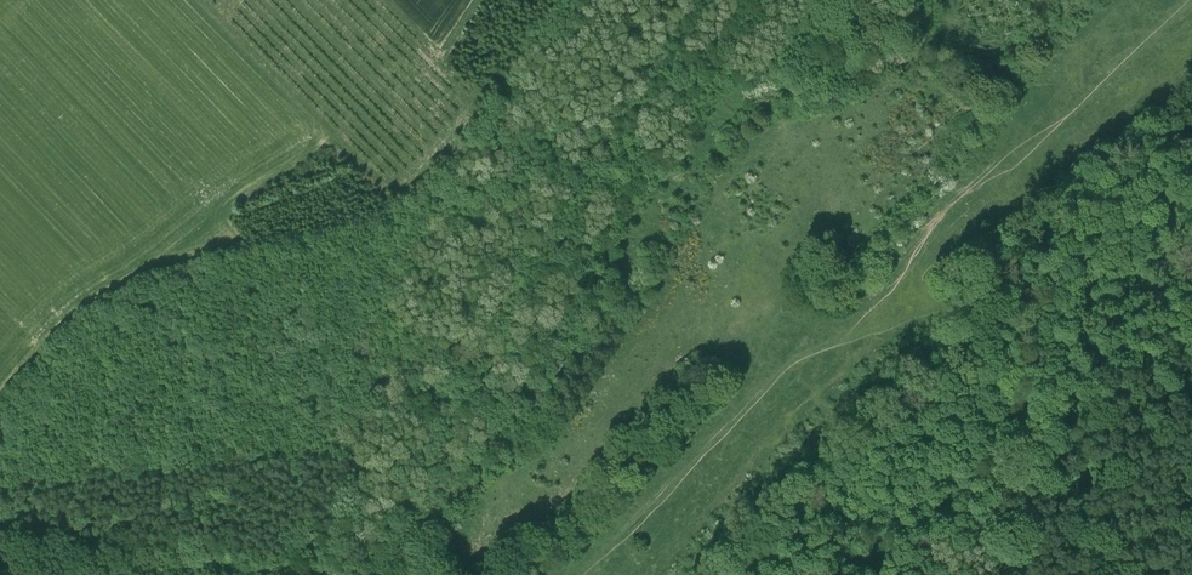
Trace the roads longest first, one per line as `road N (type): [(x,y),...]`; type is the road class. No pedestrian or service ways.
road 1 (track): [(563,0),(472,135),(430,182),(352,220),(219,252)]

